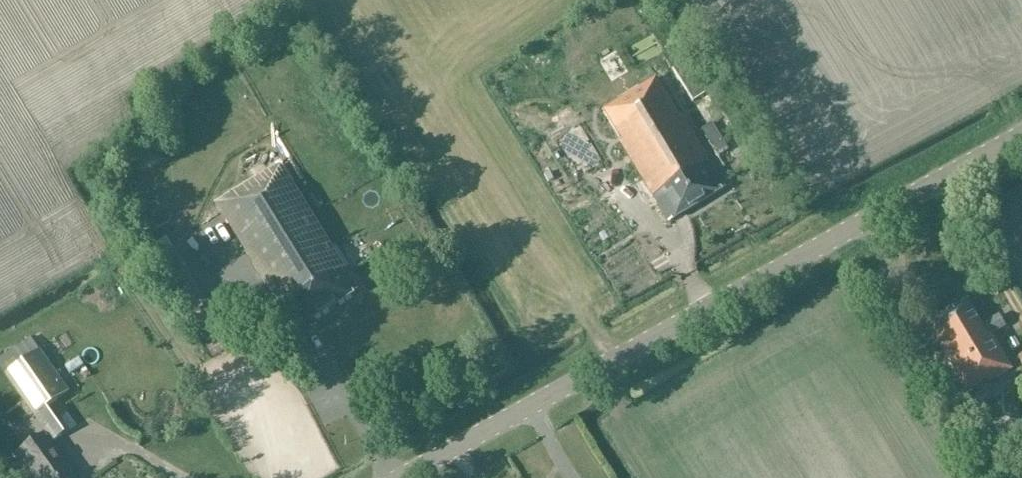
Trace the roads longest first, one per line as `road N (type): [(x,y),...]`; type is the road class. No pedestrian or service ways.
road 1 (tertiary): [(1021,143),(410,477)]

